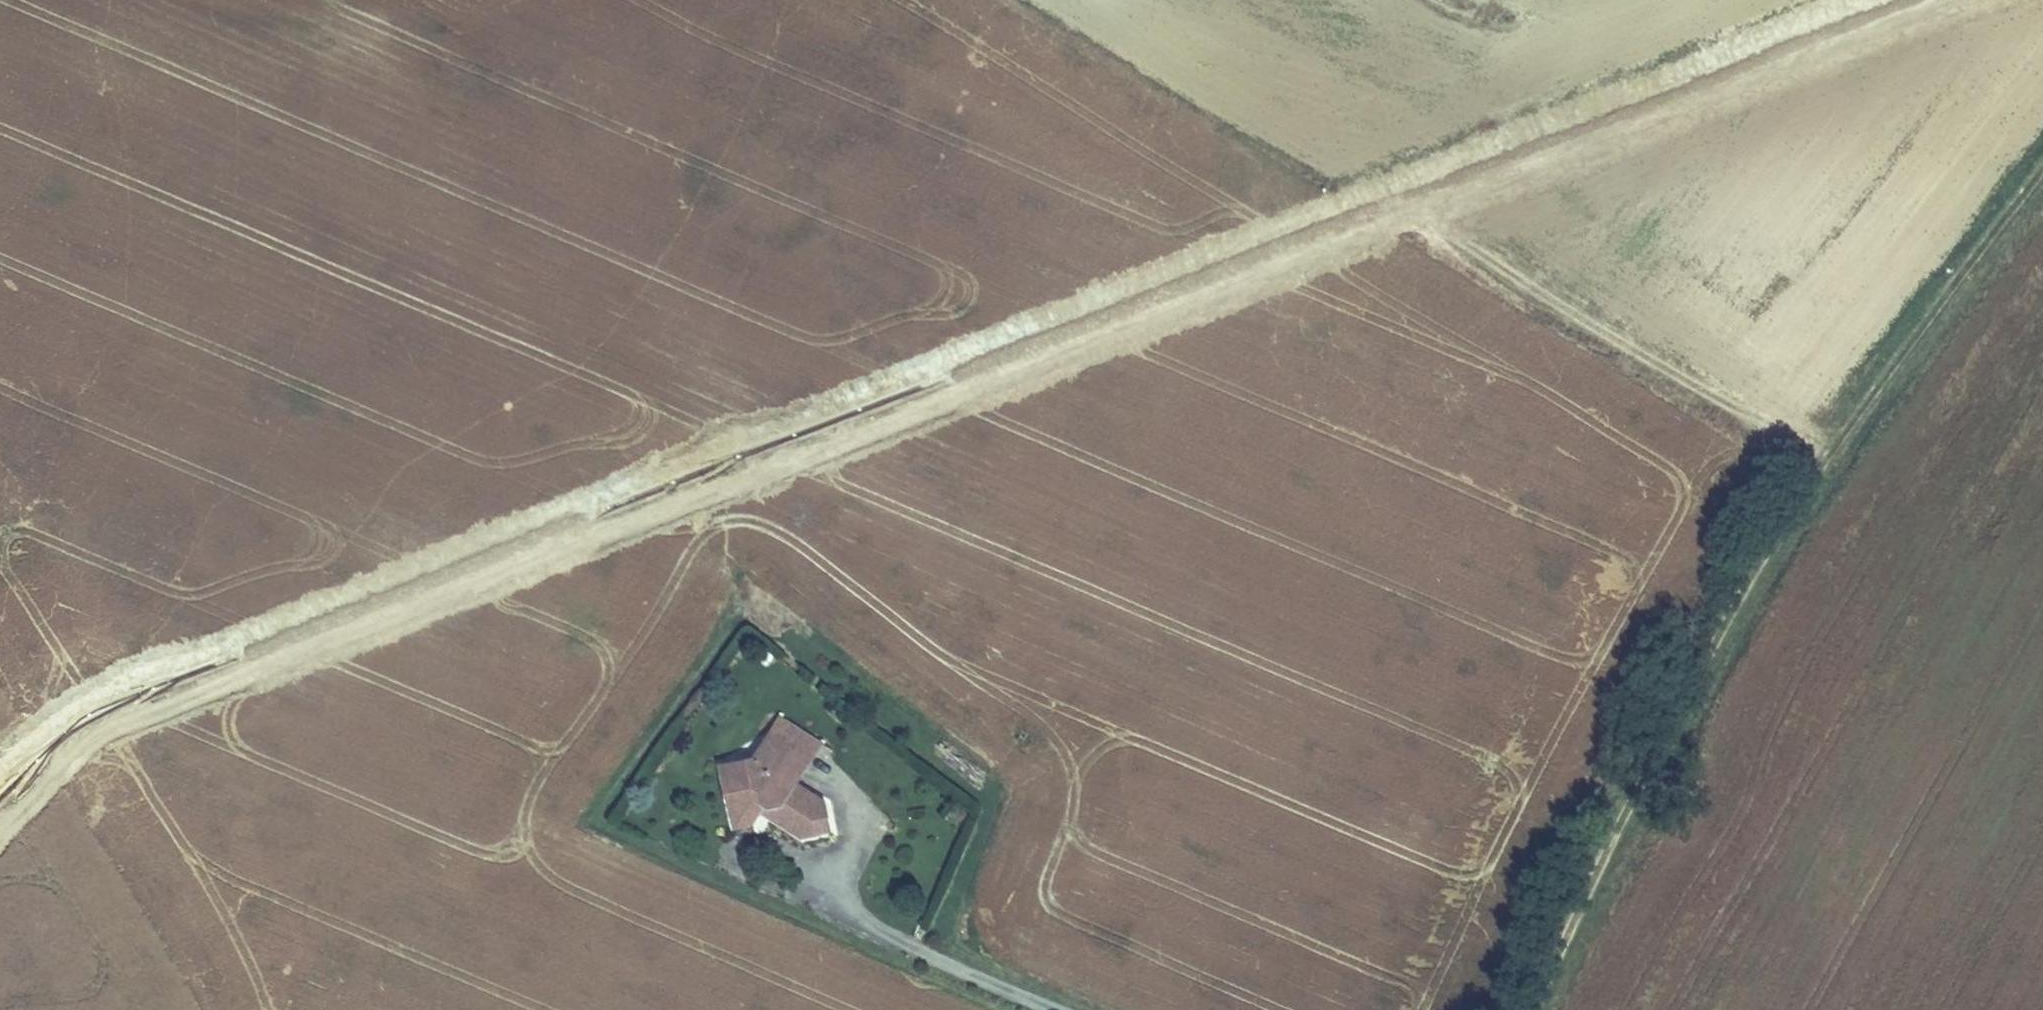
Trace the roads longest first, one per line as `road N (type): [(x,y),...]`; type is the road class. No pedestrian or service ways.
road 1 (track): [(2042,165),(1839,407),(1540,1009)]
road 2 (unclassified): [(923,953),(1059,1009)]

